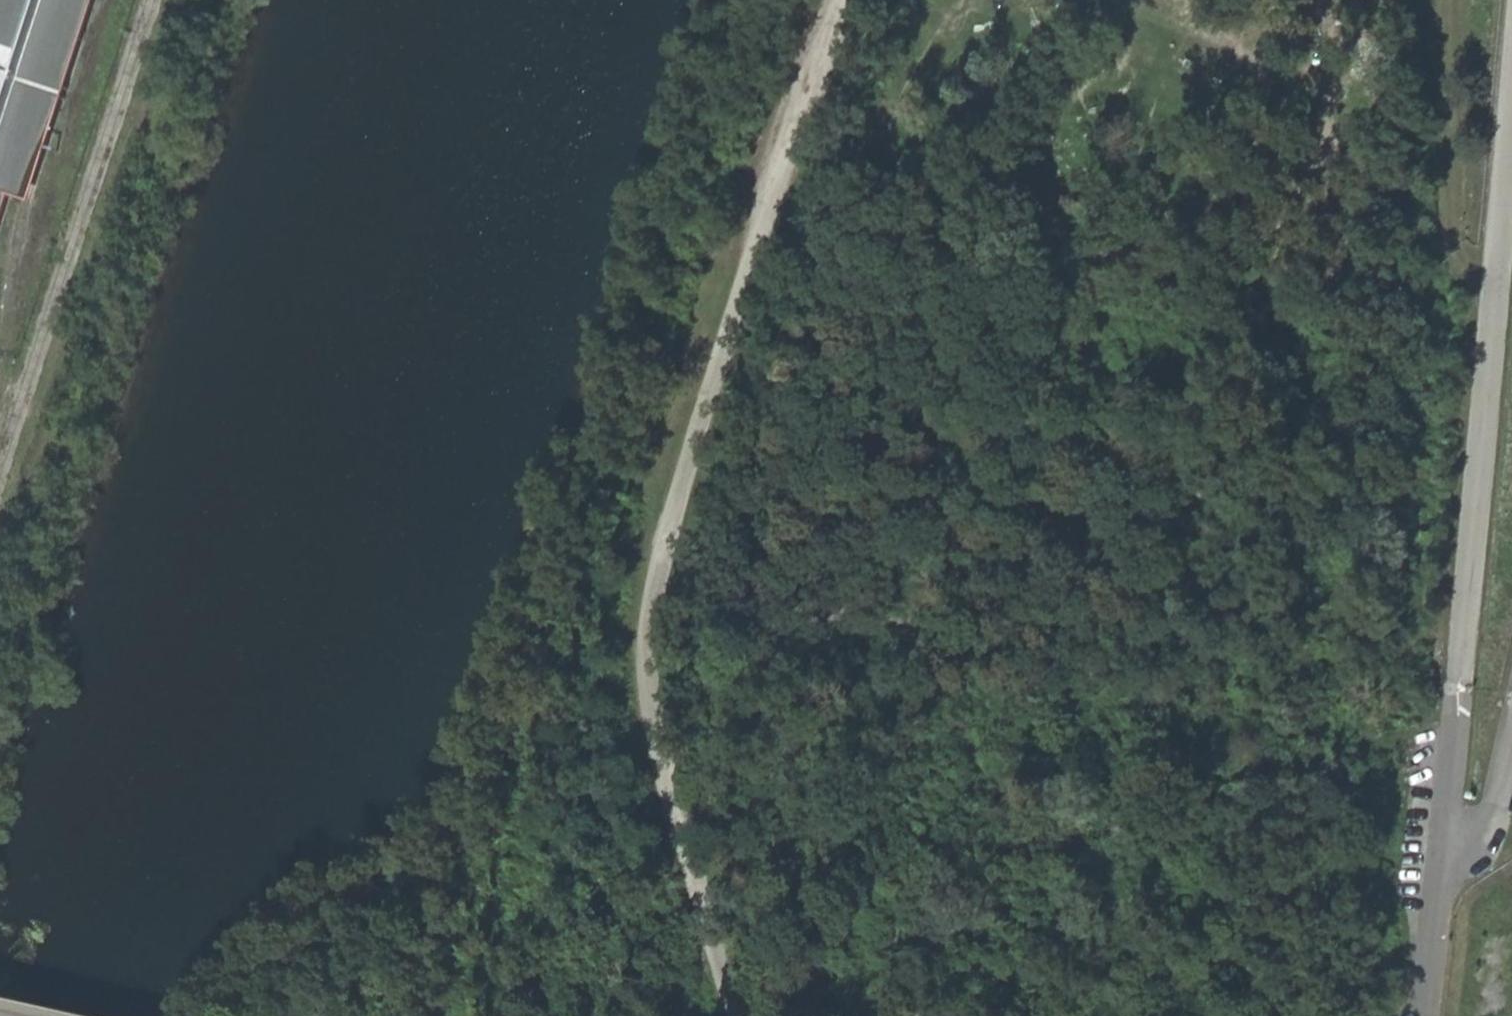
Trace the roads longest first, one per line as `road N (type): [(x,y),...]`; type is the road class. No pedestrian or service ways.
road 1 (unclassified): [(1423,1015),(1511,124)]
road 2 (track): [(1495,295),(1460,254),(1445,191),(1445,0)]

